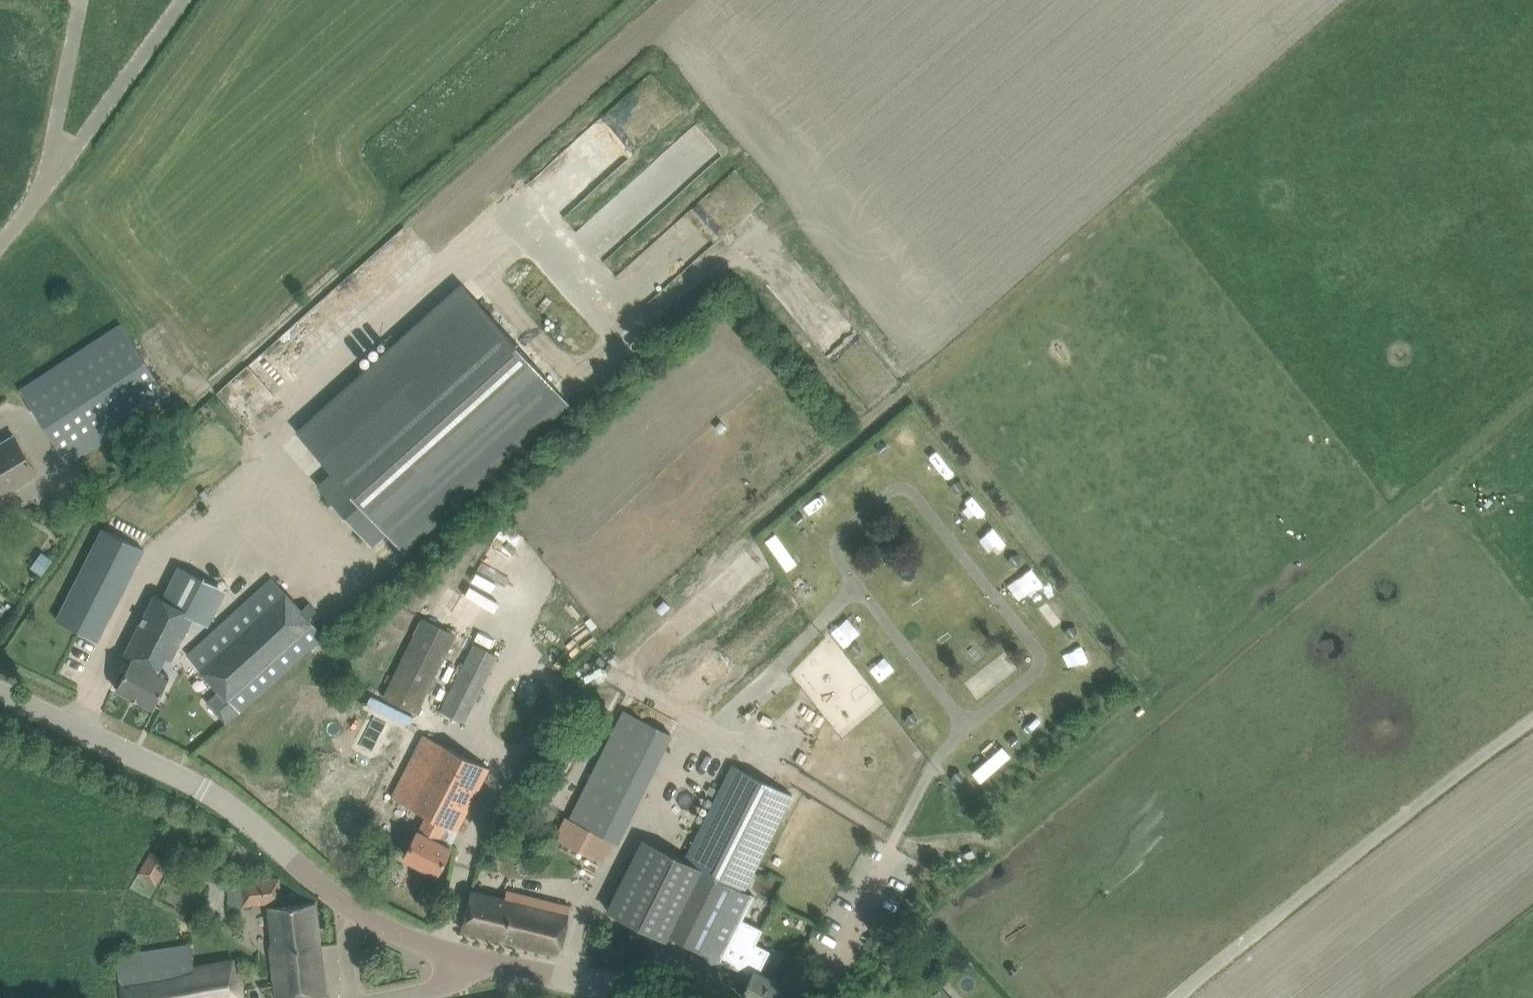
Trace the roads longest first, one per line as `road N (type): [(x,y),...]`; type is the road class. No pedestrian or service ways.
road 1 (track): [(1360,0),(629,636),(619,681),(715,733)]
road 2 (track): [(46,187),(202,394),(648,0)]
road 3 (track): [(1532,397),(1011,829),(896,841)]
road 4 (unclassified): [(1177,997),(1532,721)]
road 5 (tertiary): [(358,913),(204,789),(0,691)]
road 6 (unclassified): [(46,187),(181,0)]
road 7 (unclassified): [(82,0),(46,187)]
road 8 (tertiary): [(627,997),(471,957)]
road 9 (tertiary): [(471,957),(358,913)]

